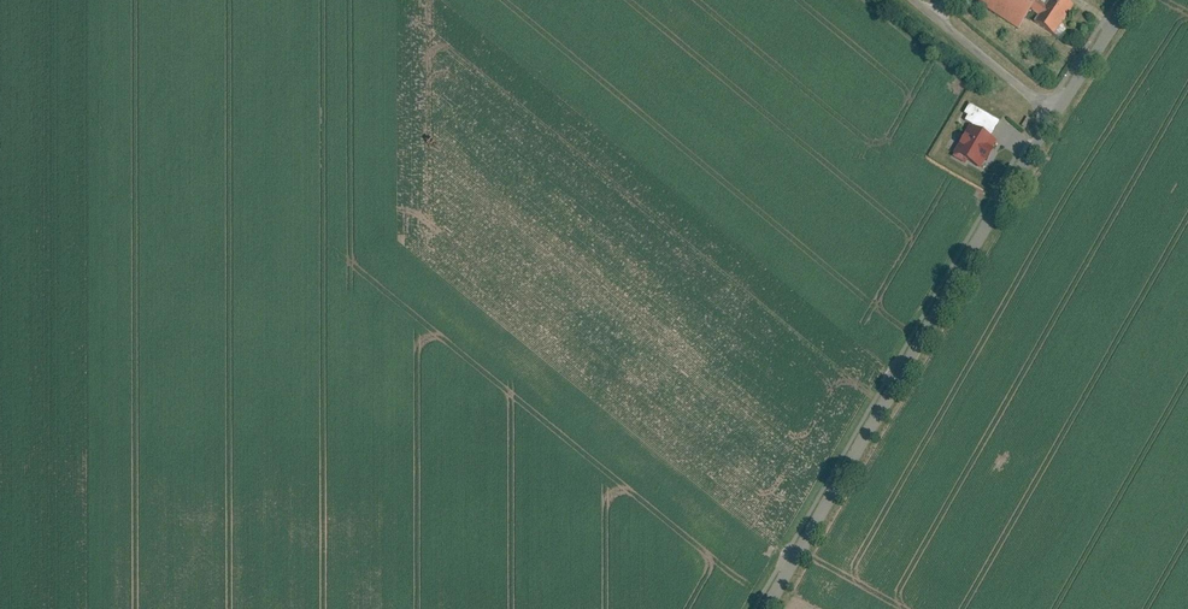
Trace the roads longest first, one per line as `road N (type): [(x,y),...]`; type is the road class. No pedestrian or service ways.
road 1 (unclassified): [(1051,113),(768,608)]
road 2 (unclassified): [(1051,113),(914,0)]
road 3 (unclassified): [(1128,0),(1051,113)]

